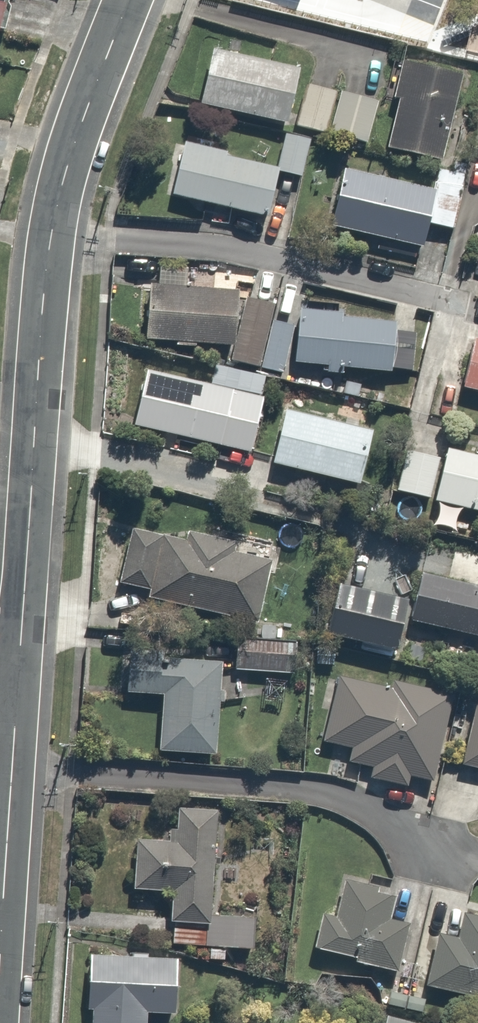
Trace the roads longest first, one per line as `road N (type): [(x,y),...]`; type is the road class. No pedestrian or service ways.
road 1 (residential): [(129,0),(83,116),(52,234),(17,703)]
road 2 (residential): [(17,703),(0,958)]

